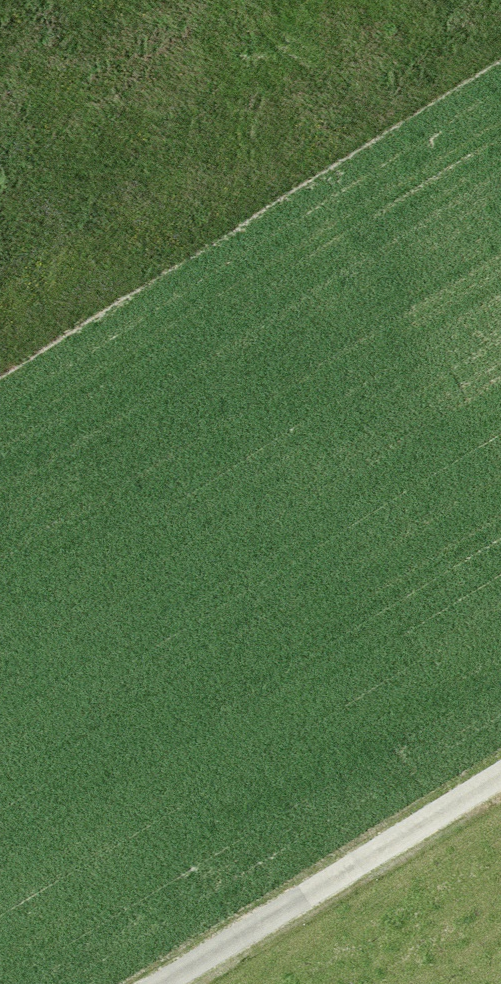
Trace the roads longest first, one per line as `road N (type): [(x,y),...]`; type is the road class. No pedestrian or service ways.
road 1 (motorway): [(0,890),(277,547),(500,250)]
road 2 (motorway): [(456,0),(0,586)]

